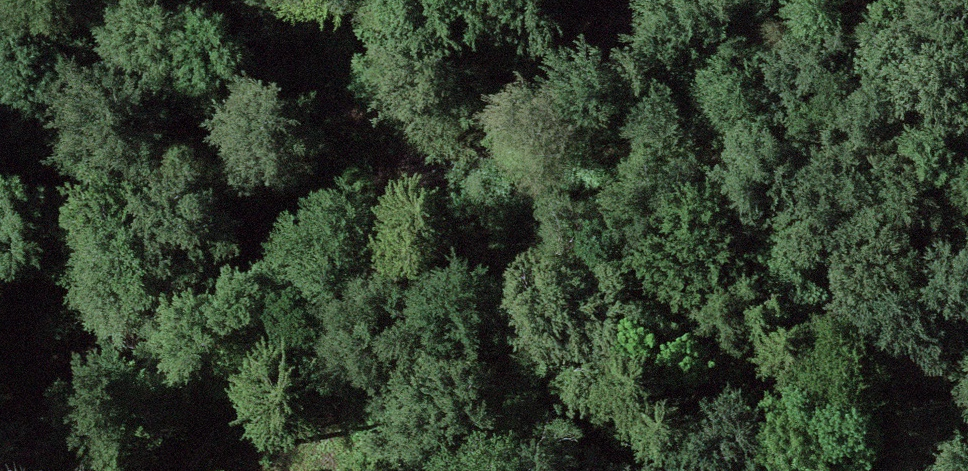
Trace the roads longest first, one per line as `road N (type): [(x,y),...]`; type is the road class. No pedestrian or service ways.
road 1 (track): [(967,33),(625,221),(362,261),(96,470)]
road 2 (track): [(637,0),(613,32),(415,187),(358,265)]

